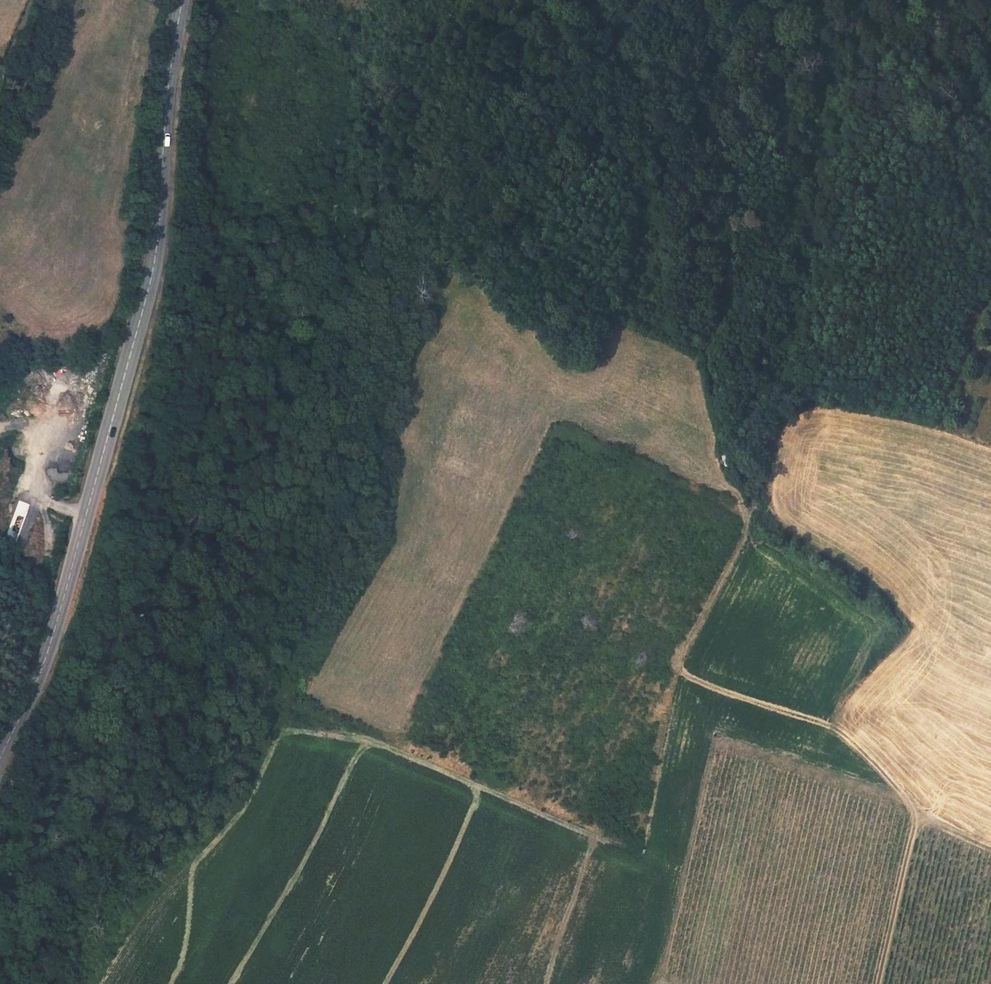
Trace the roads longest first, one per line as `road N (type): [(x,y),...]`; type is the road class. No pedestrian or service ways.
road 1 (track): [(874,983),(912,827),(905,800),(821,719),(685,680),(681,659),(752,520),(701,349)]
road 2 (primary): [(181,0),(151,279),(52,639),(0,759)]

